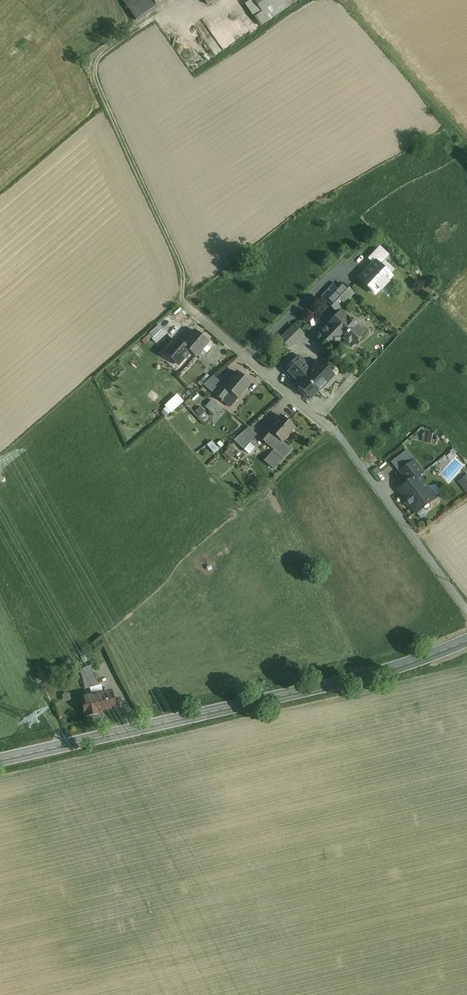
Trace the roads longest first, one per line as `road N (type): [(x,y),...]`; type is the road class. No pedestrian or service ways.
road 1 (secondary): [(466,640),(381,673),(0,762)]
road 2 (unclassified): [(466,607),(335,430),(197,314)]
road 3 (track): [(197,314),(182,297),(181,266),(93,72),(99,55),(183,0)]

